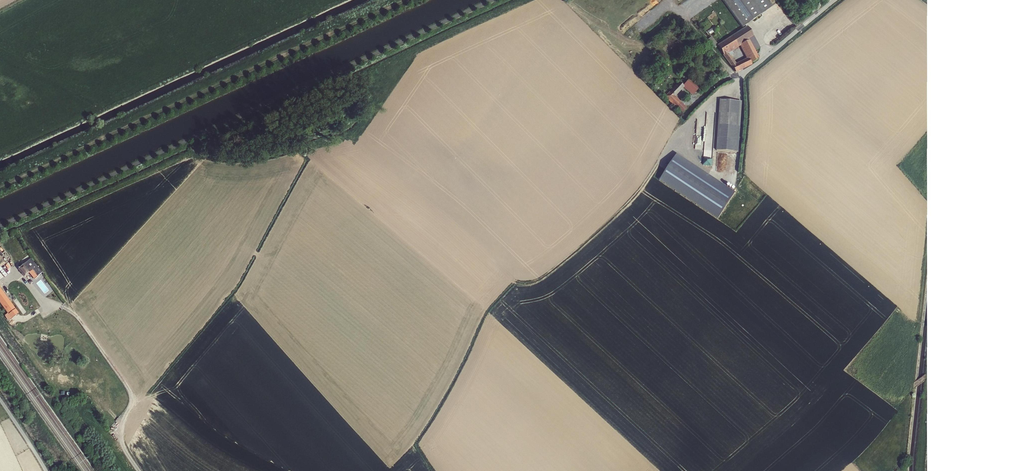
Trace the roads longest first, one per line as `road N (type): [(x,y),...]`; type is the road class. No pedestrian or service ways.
road 1 (track): [(733,76),(682,123),(639,200),(580,254),(515,284),(487,312),(444,406),(414,444),(434,470)]
road 2 (track): [(72,311),(131,391),(122,446),(140,470)]
road 3 (unclassified): [(835,0),(746,74),(733,76)]

